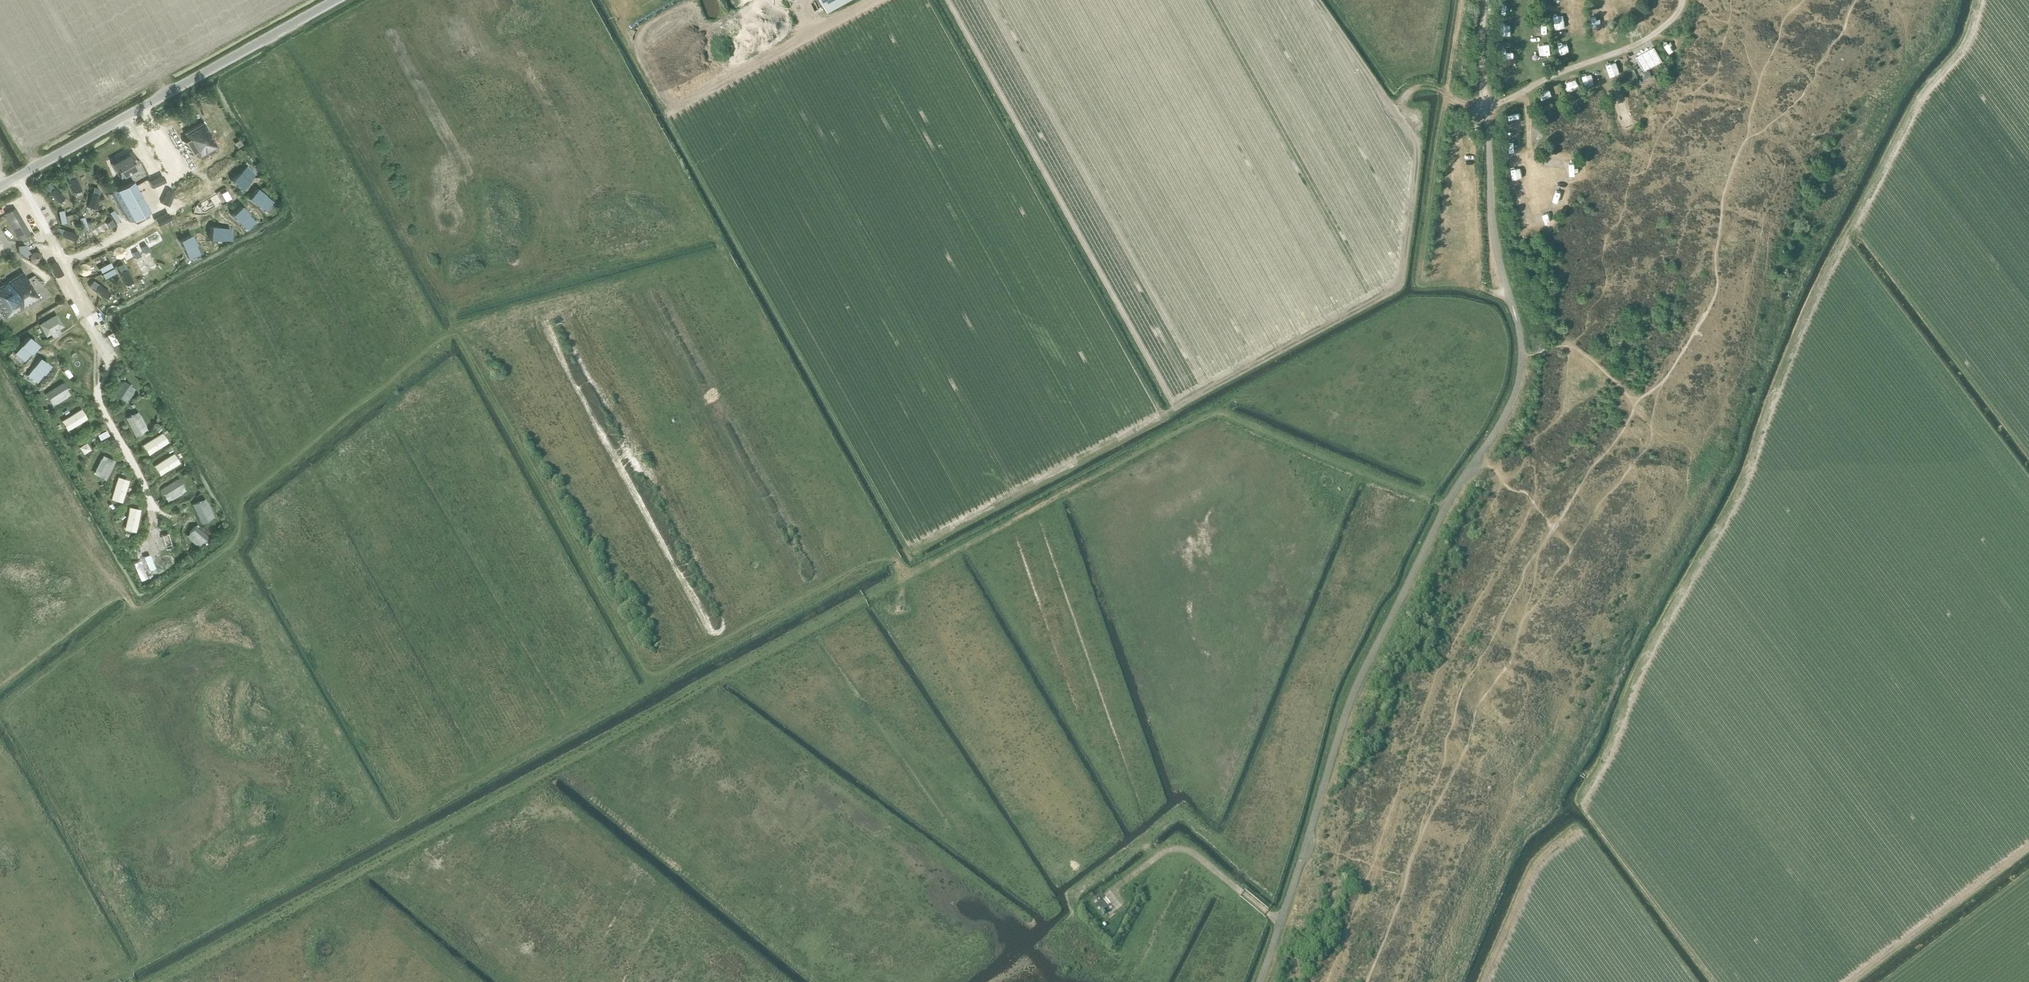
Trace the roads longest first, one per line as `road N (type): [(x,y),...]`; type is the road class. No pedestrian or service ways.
road 1 (unclassified): [(0,187),(336,0)]
road 2 (track): [(109,360),(17,177)]
road 3 (track): [(1114,889),(1168,850),(1183,849),(1281,921)]

